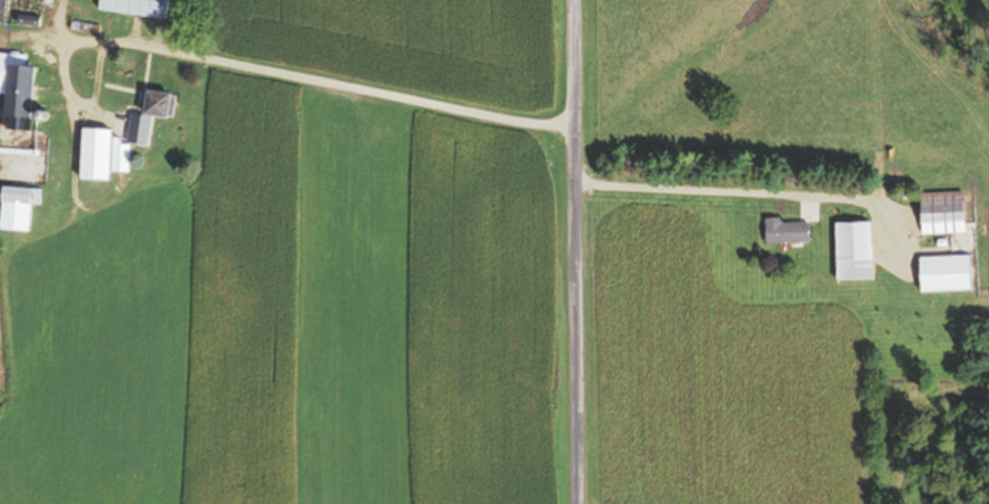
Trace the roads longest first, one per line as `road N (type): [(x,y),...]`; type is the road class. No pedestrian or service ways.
road 1 (residential): [(577,503),(572,0)]
road 2 (residential): [(574,129),(127,41)]

